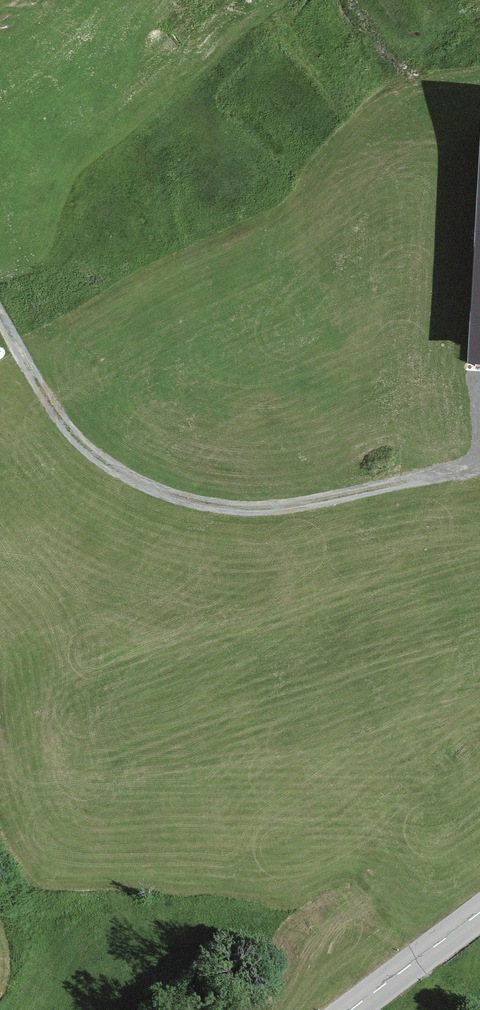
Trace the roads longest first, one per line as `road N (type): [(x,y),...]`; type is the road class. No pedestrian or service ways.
road 1 (track): [(479,467),(263,509),(163,496),(104,468),(69,435),(0,322)]
road 2 (tertiary): [(479,912),(351,1009)]

